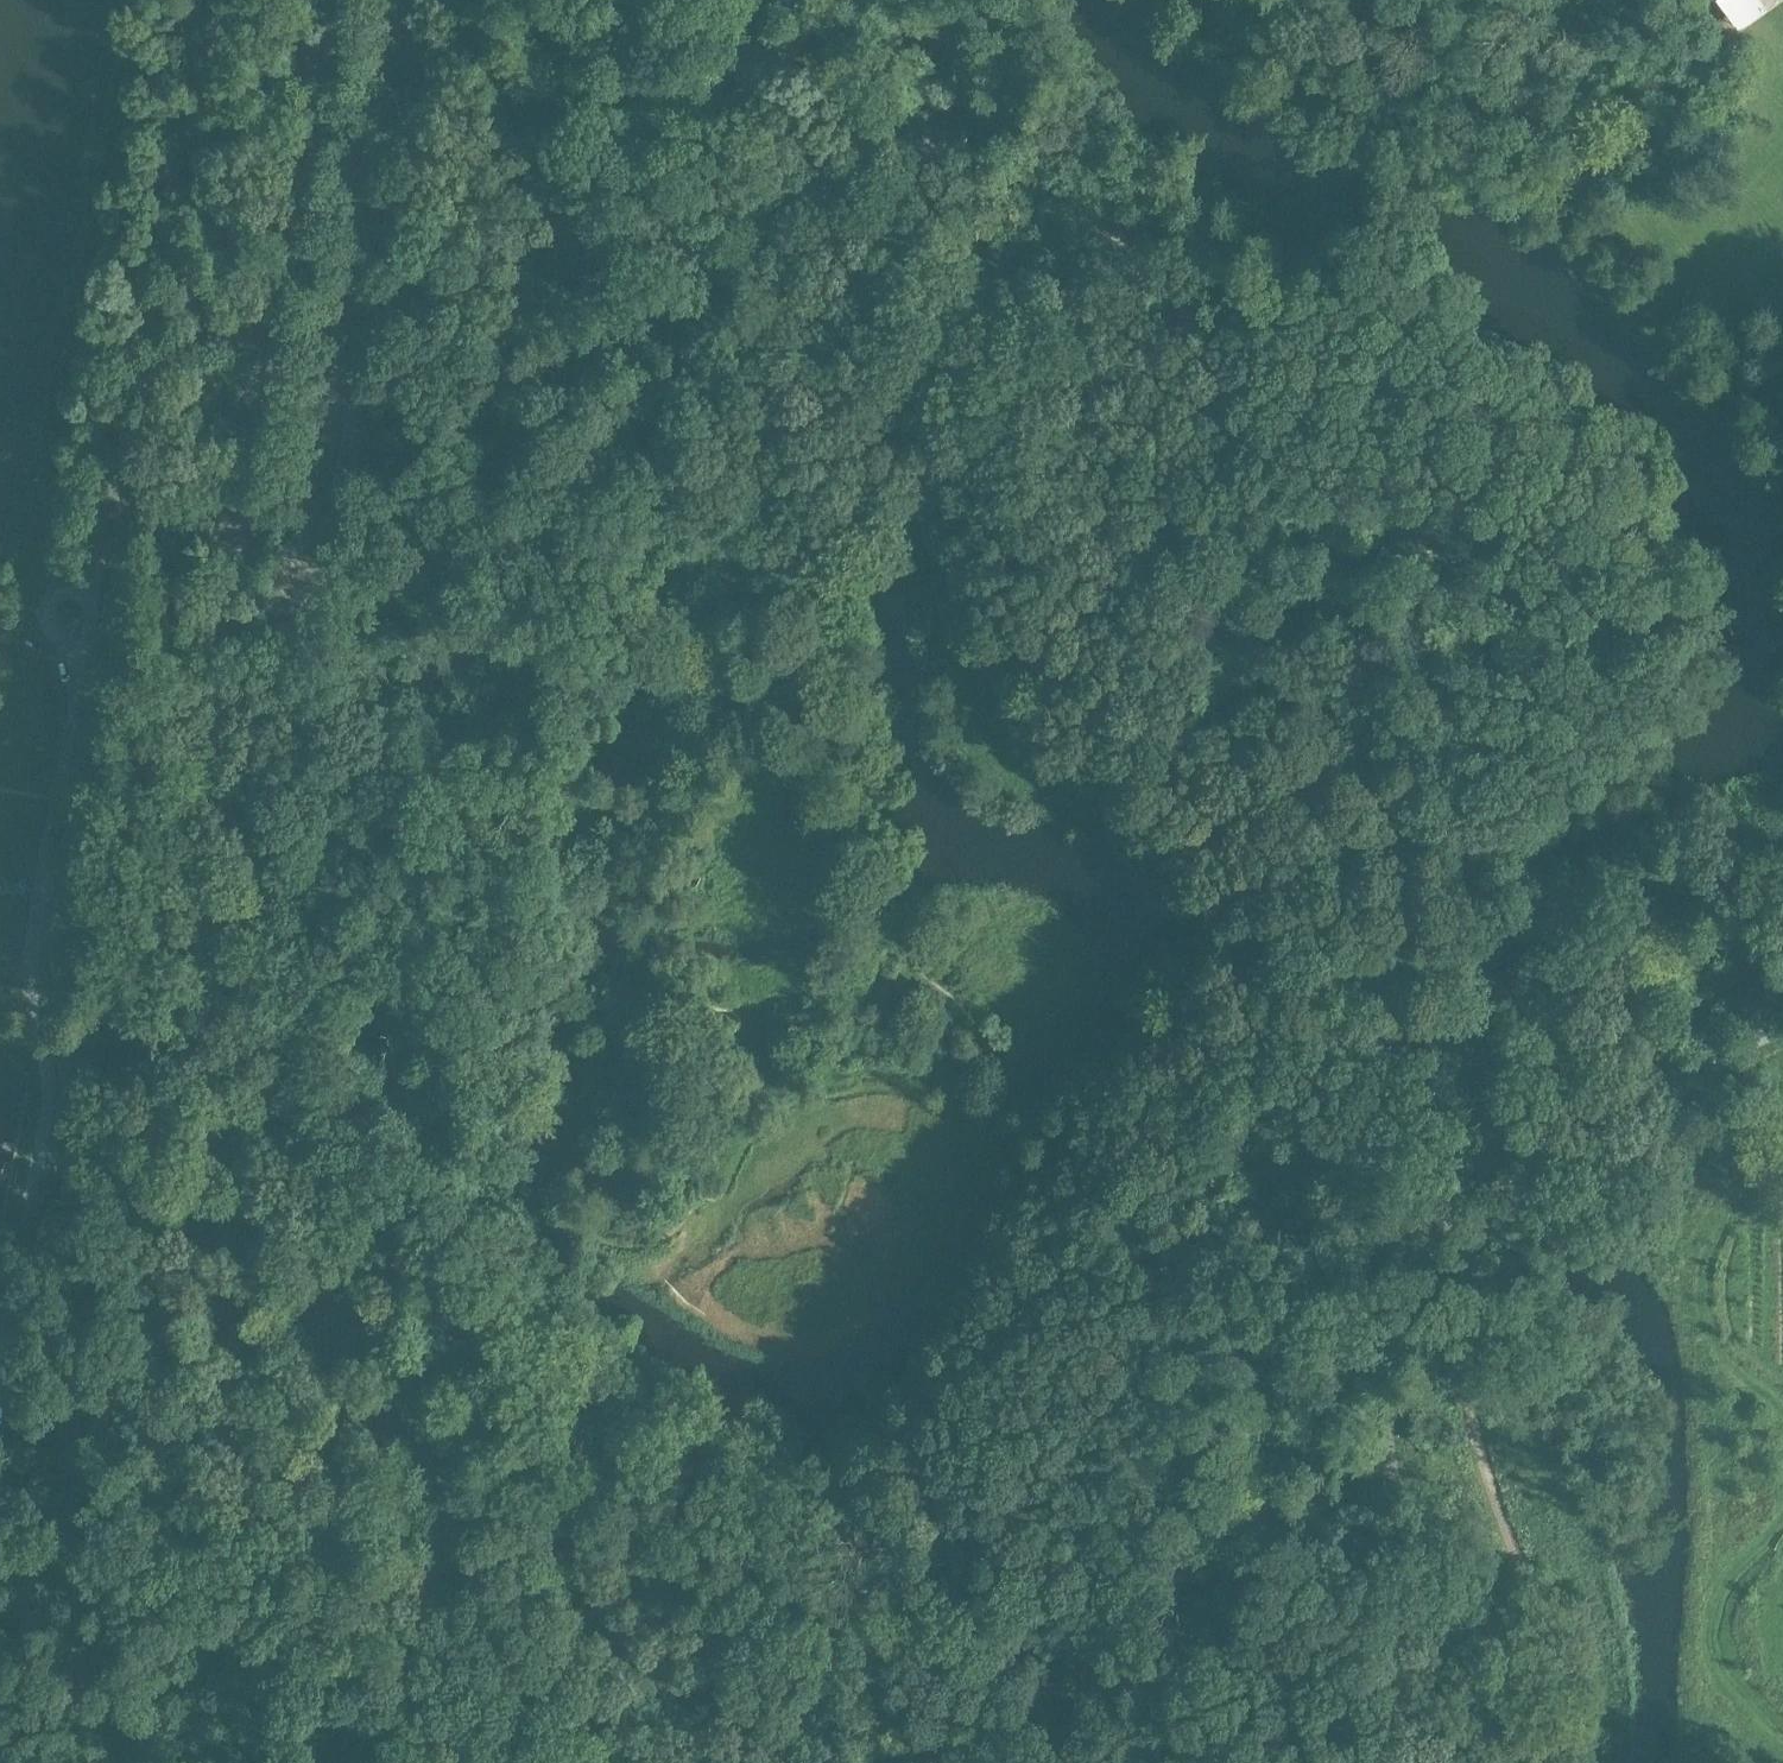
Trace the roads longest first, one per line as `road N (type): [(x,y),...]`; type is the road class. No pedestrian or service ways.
road 1 (tertiary): [(833,1762),(491,1489),(308,1292),(263,1207),(228,1106),(210,995),(211,714),(250,408),(328,0)]
road 2 (unclassified): [(0,1396),(44,1120),(32,995),(75,685)]
road 3 (unclassified): [(75,685),(91,604),(79,588),(53,591),(40,622)]

